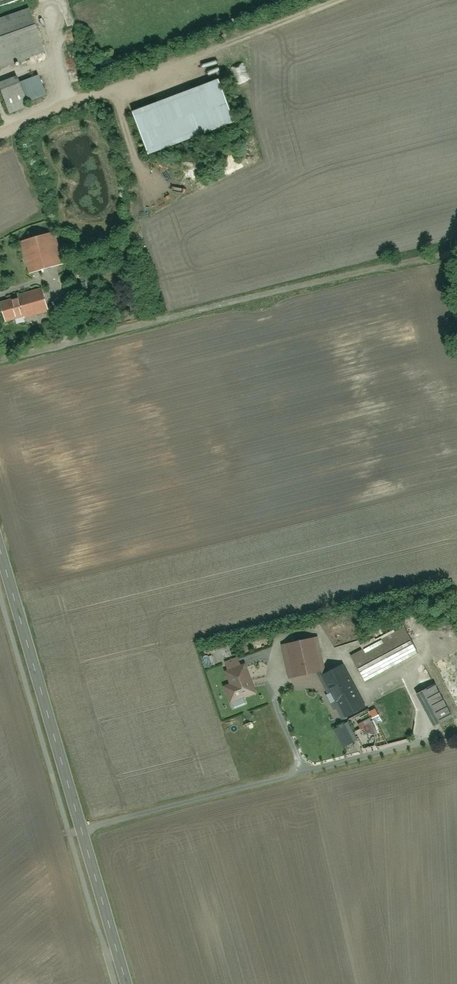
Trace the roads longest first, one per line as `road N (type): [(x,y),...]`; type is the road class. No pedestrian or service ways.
road 1 (track): [(0,362),(447,243)]
road 2 (tertiary): [(0,550),(126,983)]
road 3 (track): [(342,0),(203,54)]

